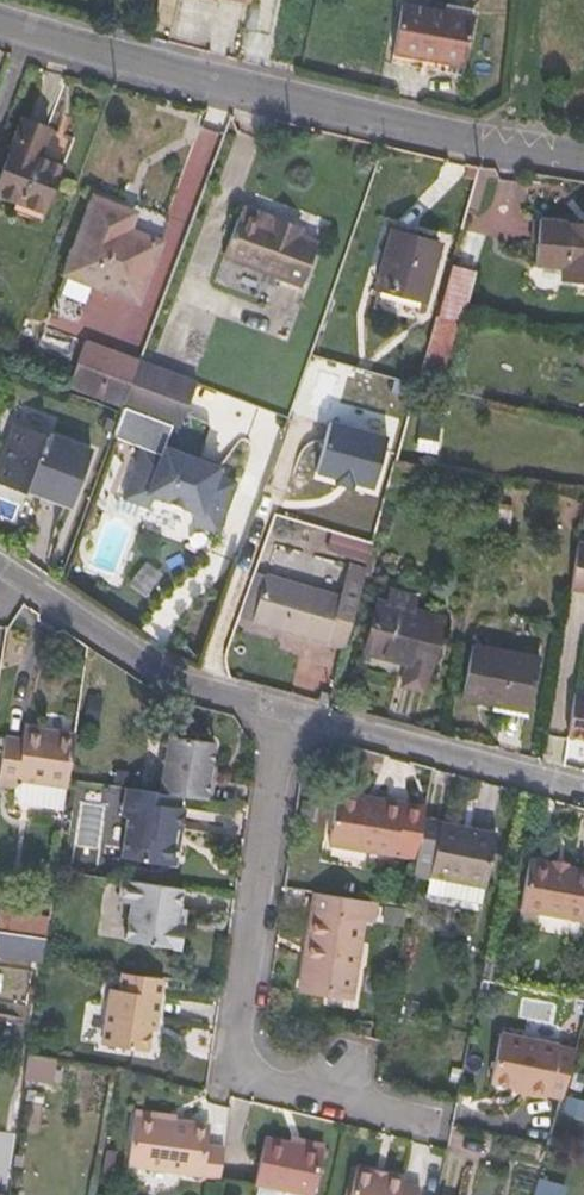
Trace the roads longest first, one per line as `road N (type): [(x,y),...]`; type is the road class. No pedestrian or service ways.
road 1 (residential): [(583,157),(243,87),(0,24)]
road 2 (residential): [(290,712),(242,1033),(247,1061),(269,1076),(436,1121)]
road 3 (residential): [(0,563),(173,680),(290,712)]
road 4 (residential): [(290,712),(583,787)]

